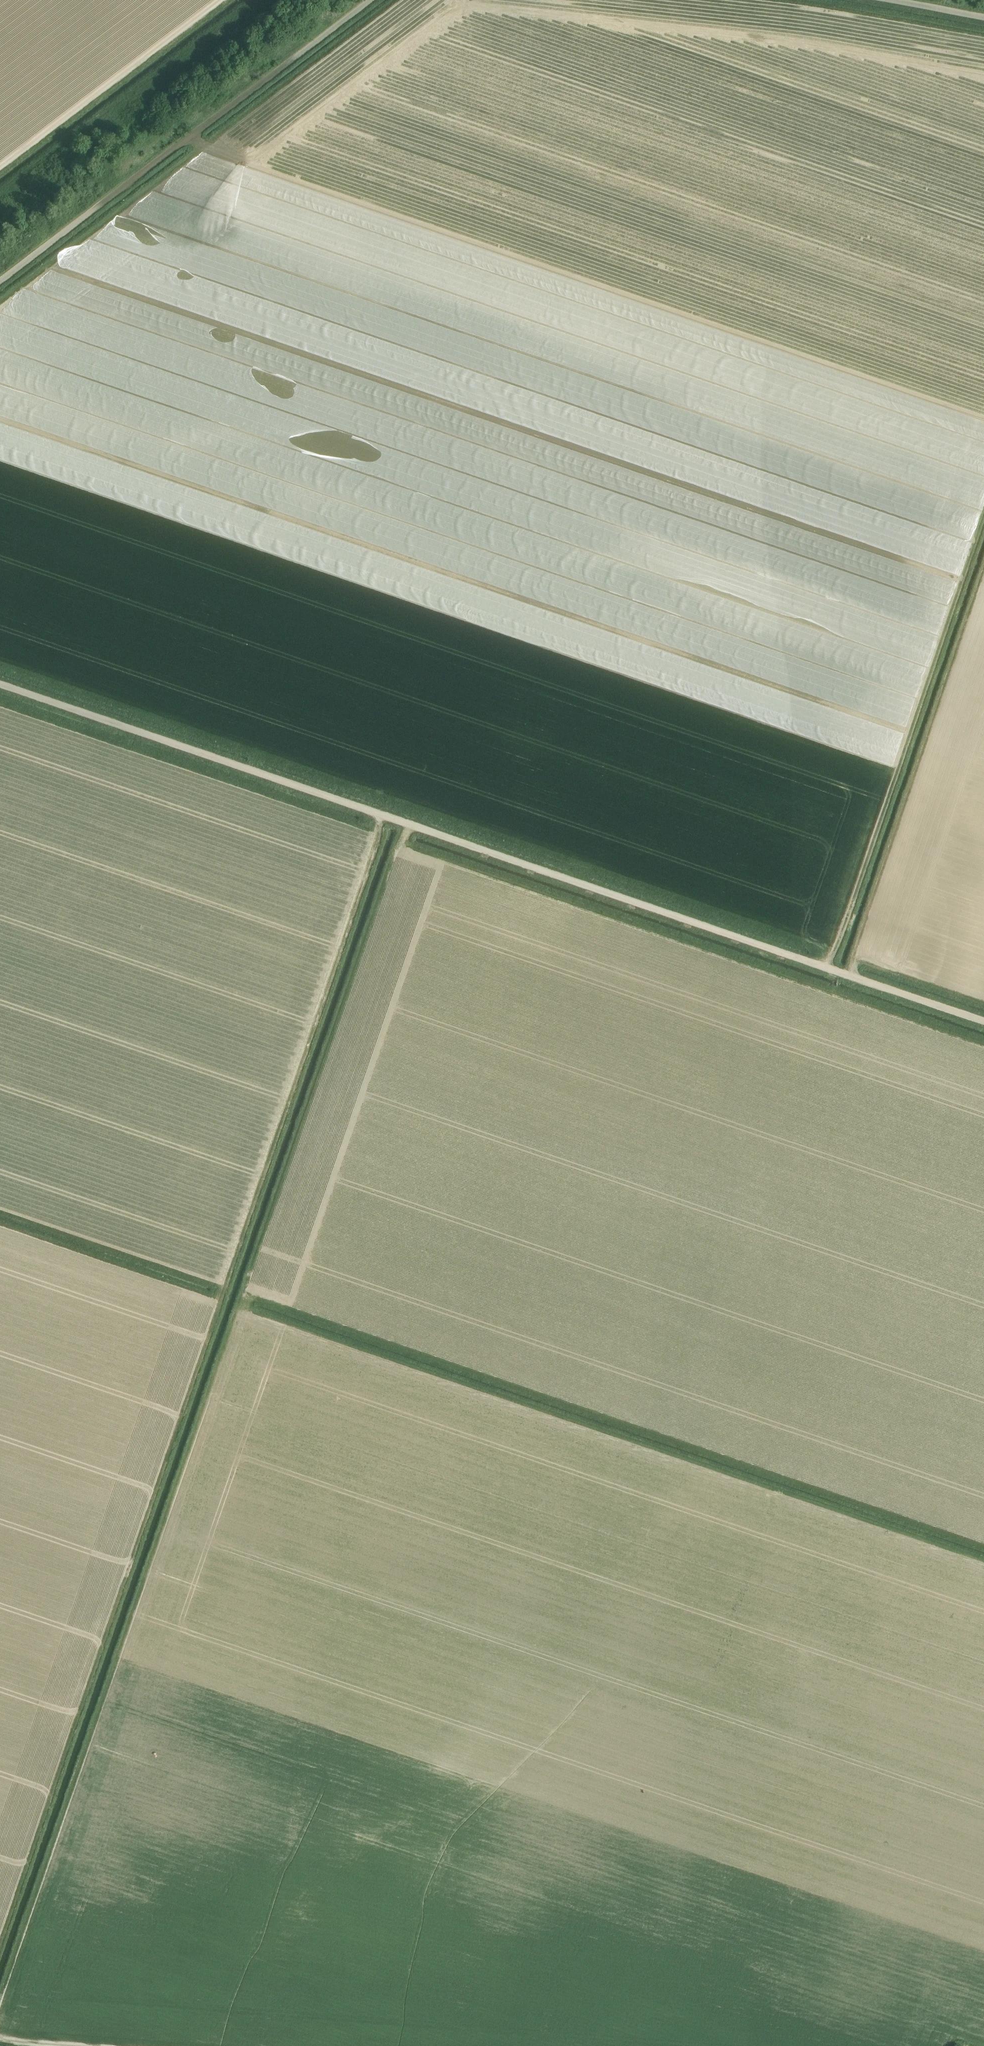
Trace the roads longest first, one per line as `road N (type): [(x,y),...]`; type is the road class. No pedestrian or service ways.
road 1 (track): [(0,685),(983,1022)]
road 2 (unclassified): [(0,282),(370,0)]

